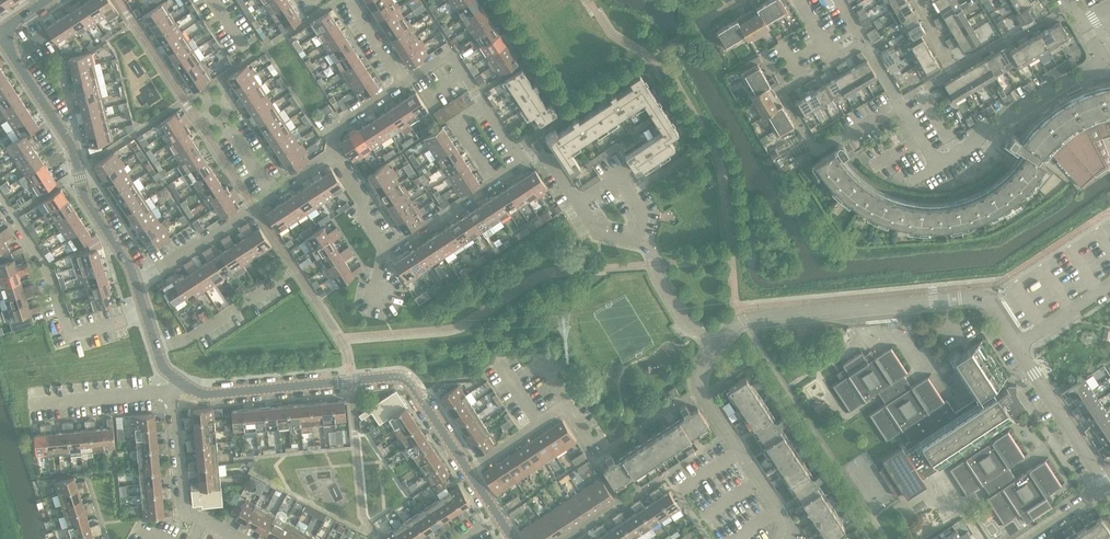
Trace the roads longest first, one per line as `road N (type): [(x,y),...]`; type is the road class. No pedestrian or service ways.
road 1 (tertiary): [(468,471),(415,385),(400,376),(206,394),(181,380)]
road 2 (tertiary): [(1020,349),(988,301),(974,297),(745,321)]
road 3 (tertiary): [(137,281),(85,199),(74,147),(7,34)]
road 4 (unclassified): [(147,310),(71,336),(52,275),(0,197)]
road 5 (residential): [(137,281),(334,154)]
road 6 (residential): [(941,162),(1103,62),(1085,23)]
road 7 (residential): [(941,162),(840,0)]
road 8 (tertiary): [(701,389),(785,522),(783,538)]
road 9 (tertiary): [(1109,489),(1020,349)]
road 10 (residential): [(158,349),(186,341),(295,269)]
road 11 (residential): [(205,519),(186,510),(172,393)]
road 12 (unclassified): [(35,402),(172,393)]
road 13 (unclassified): [(640,243),(655,252),(683,313),(716,345)]
road 14 (residential): [(389,257),(494,180)]
road 15 (unclassified): [(577,202),(618,176),(644,215),(640,243)]
road 16 (unclassified): [(468,471),(571,406)]

